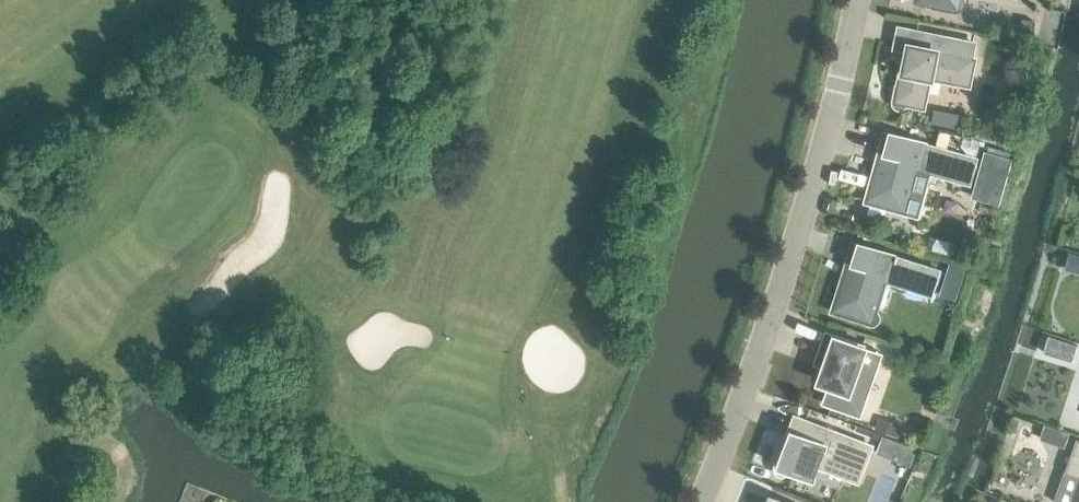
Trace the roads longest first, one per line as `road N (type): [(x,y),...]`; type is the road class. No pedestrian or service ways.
road 1 (residential): [(702,501),(821,138),(850,0)]

